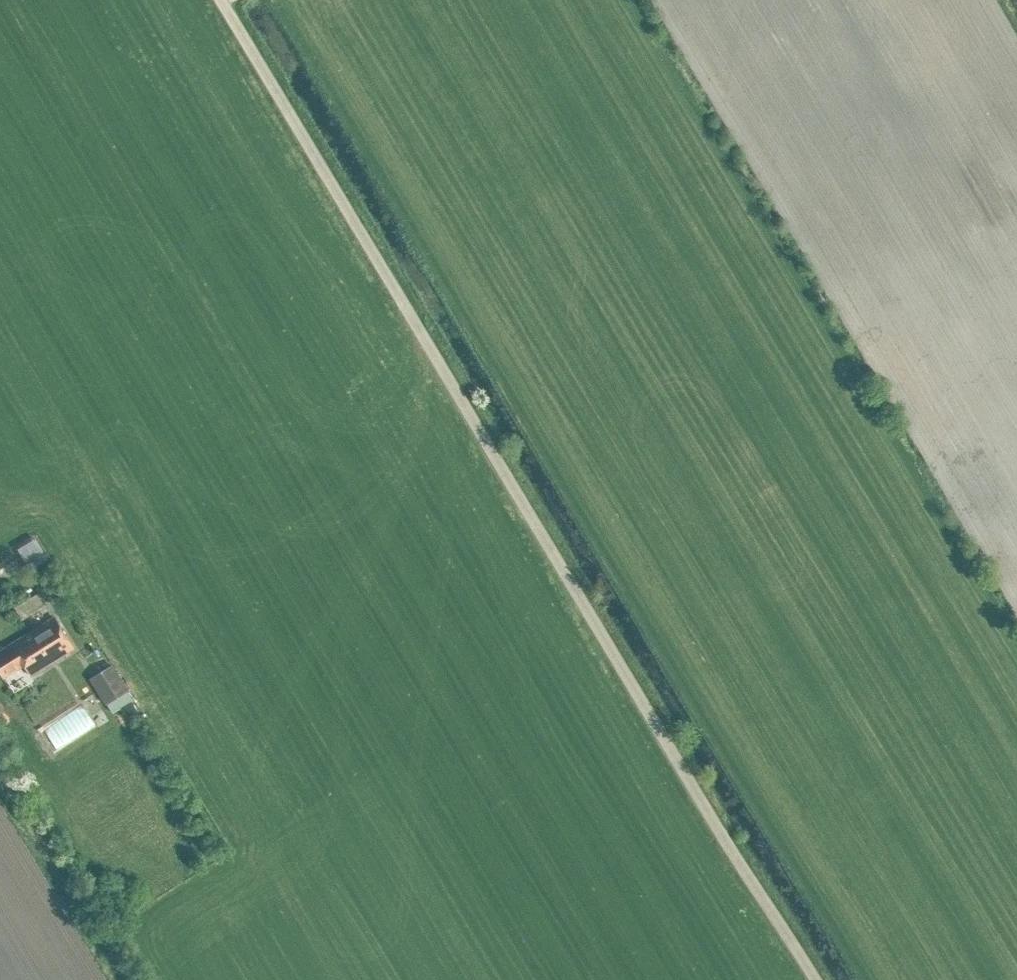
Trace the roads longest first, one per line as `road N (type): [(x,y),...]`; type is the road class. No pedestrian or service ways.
road 1 (track): [(217,0),(809,979)]

